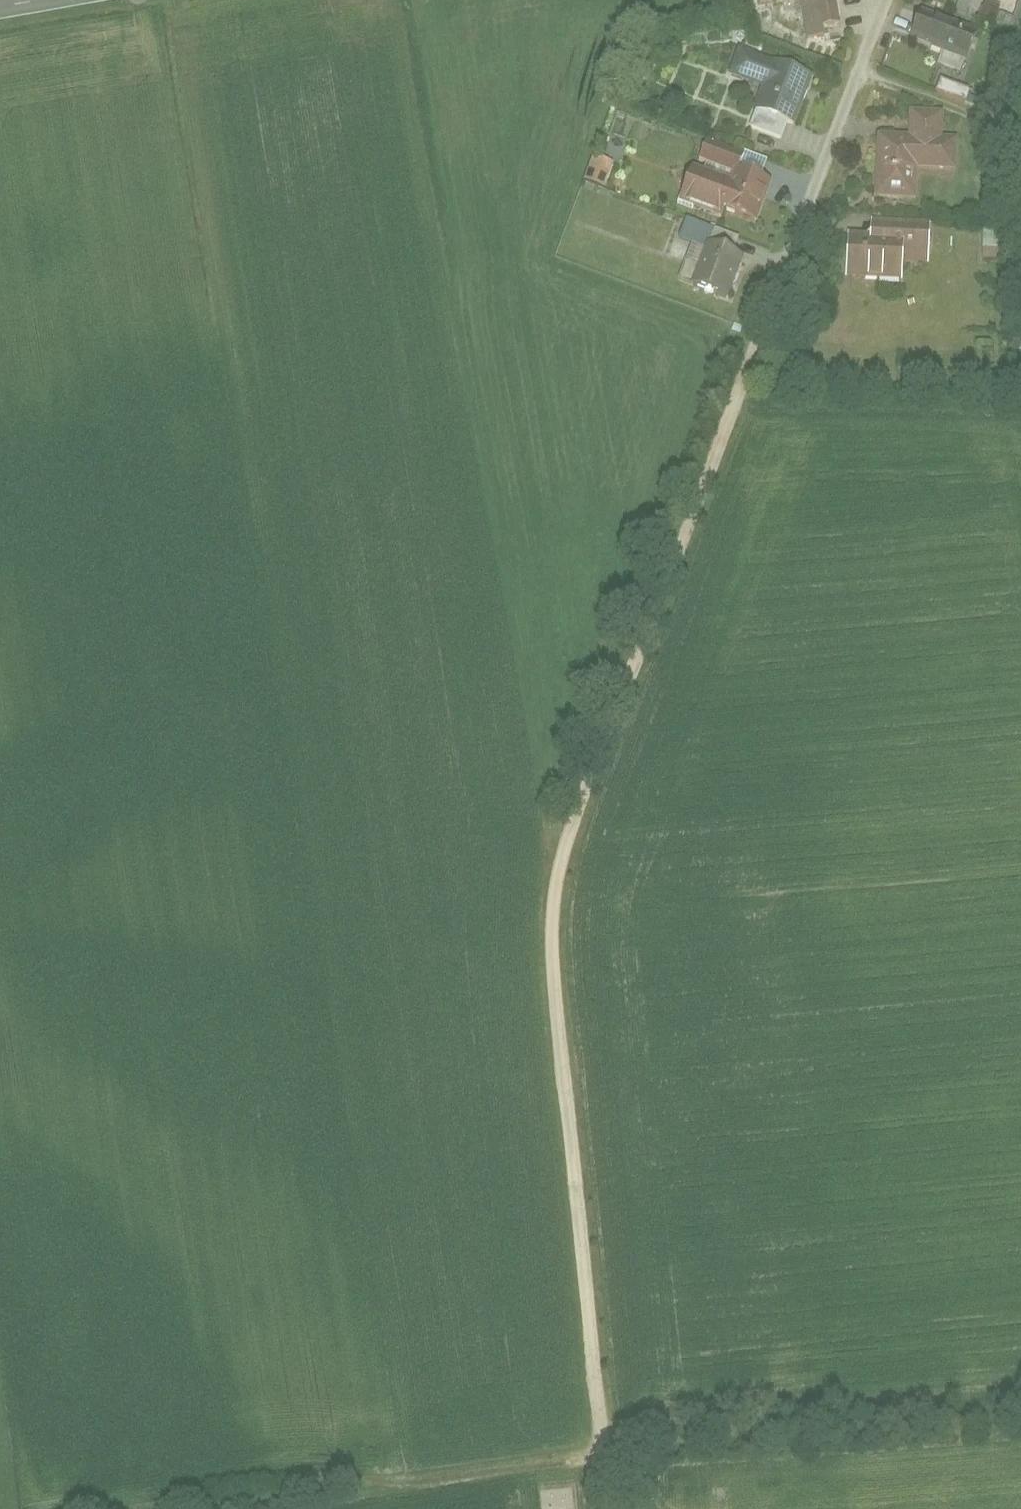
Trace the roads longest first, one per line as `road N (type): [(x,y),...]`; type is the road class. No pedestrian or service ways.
road 1 (track): [(700,488),(558,886),(552,960),(618,1508)]
road 2 (residential): [(888,0),(700,488)]
road 3 (track): [(1020,1420),(614,1461)]

